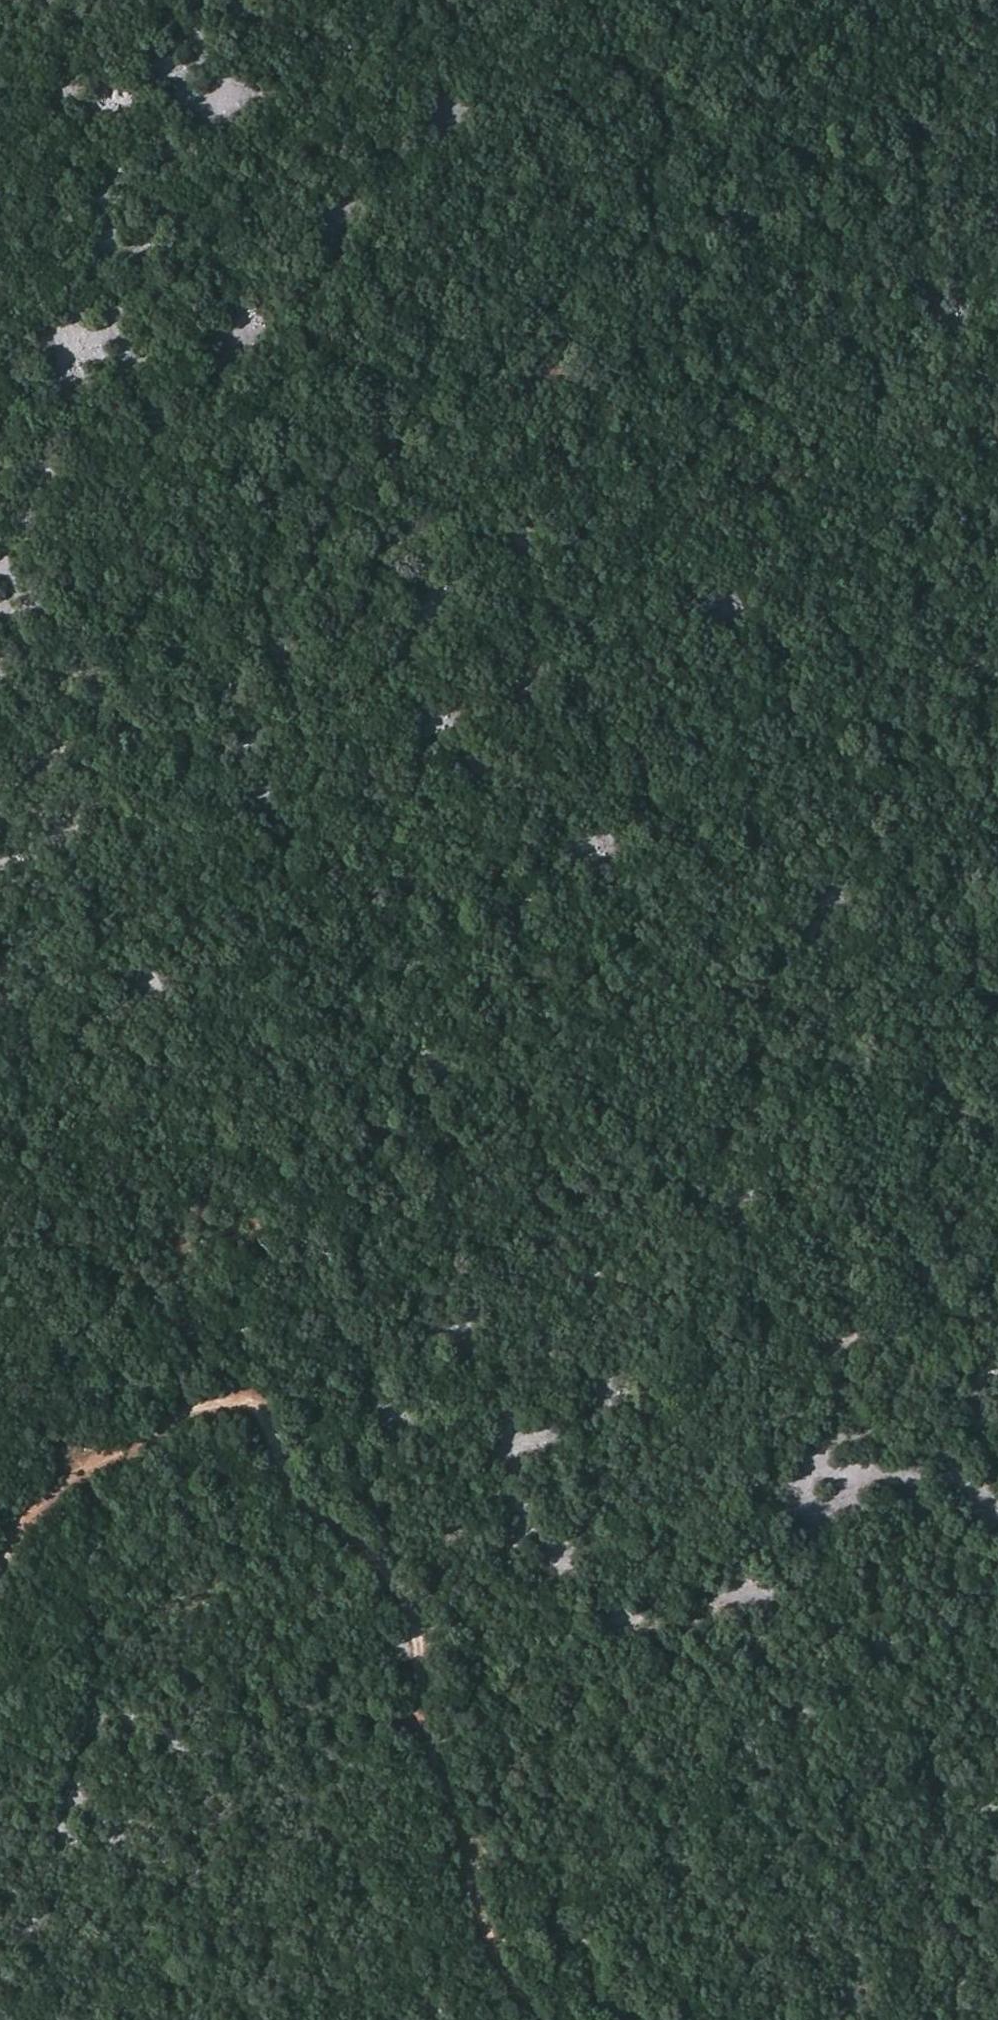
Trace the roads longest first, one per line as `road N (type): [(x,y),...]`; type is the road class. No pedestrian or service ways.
road 1 (track): [(0,1562),(20,1520),(61,1483),(123,1452),(177,1405),(237,1396),(265,1403),(297,1497),(357,1536),(414,1621),(415,1713),(441,1768),(490,1945),(510,1982),(547,2019)]

